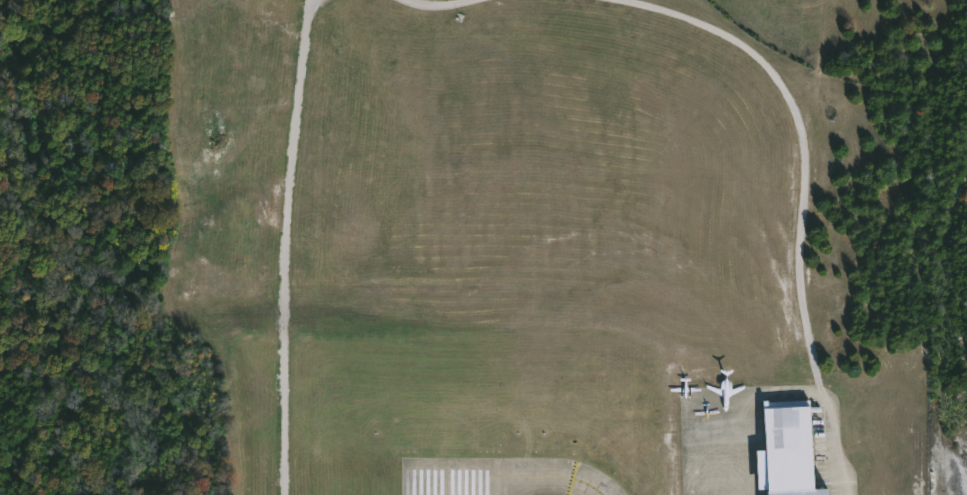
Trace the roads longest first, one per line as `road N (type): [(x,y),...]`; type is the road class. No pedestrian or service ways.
road 1 (track): [(318,0),(289,283),(290,494)]

